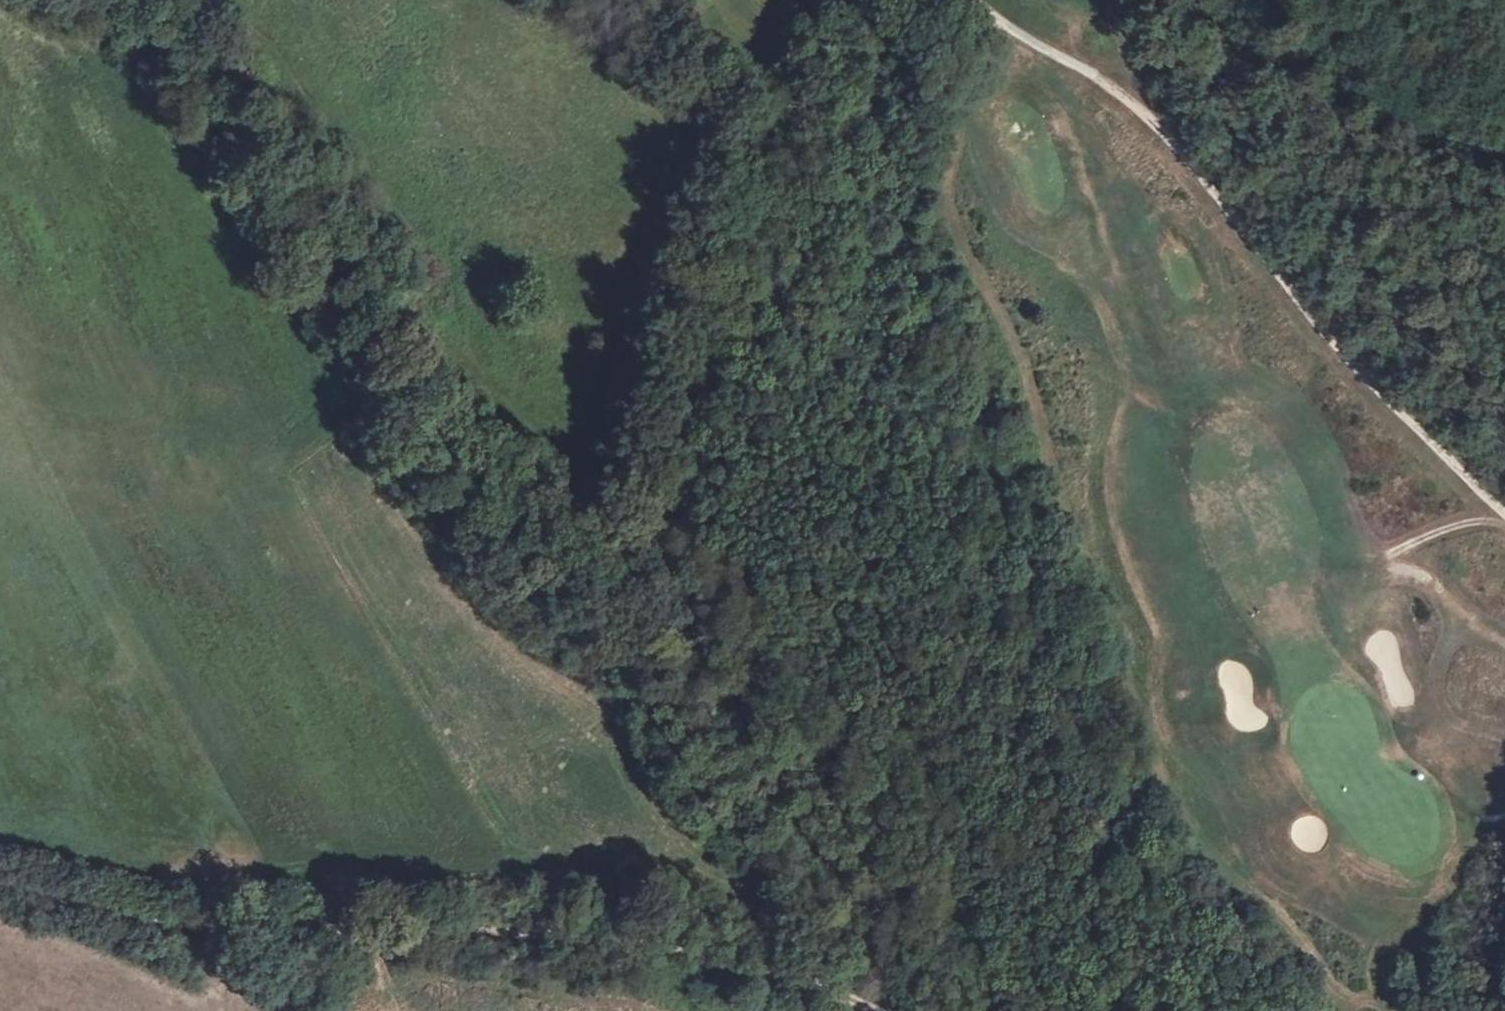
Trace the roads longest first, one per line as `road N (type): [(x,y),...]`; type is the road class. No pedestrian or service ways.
road 1 (track): [(859,1001),(694,952),(570,933),(222,930),(0,884)]
road 2 (track): [(822,0),(685,391),(611,547)]
road 3 (track): [(611,547),(729,668),(780,750),(859,1001)]

